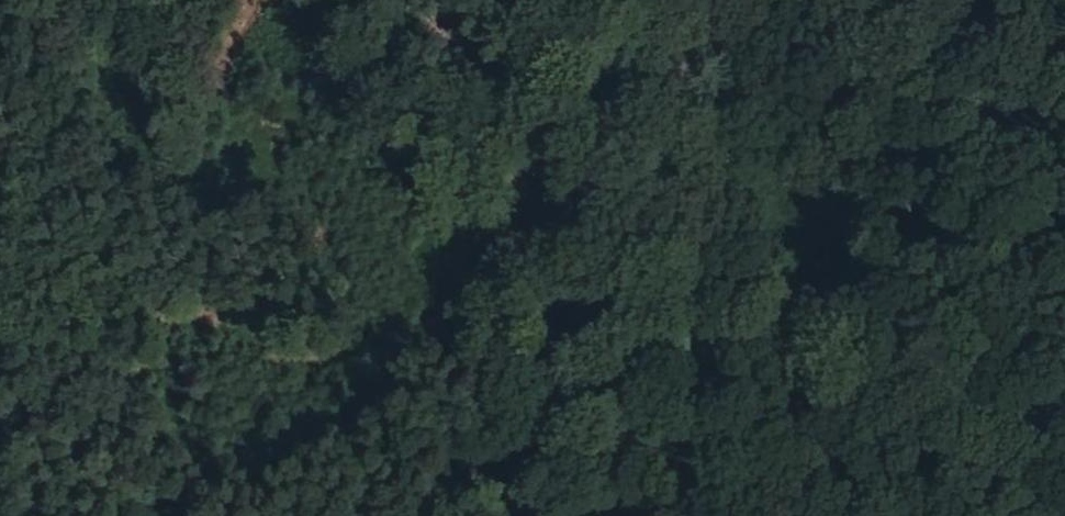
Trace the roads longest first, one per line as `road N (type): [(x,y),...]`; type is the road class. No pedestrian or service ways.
road 1 (track): [(496,515),(485,176),(430,0)]

